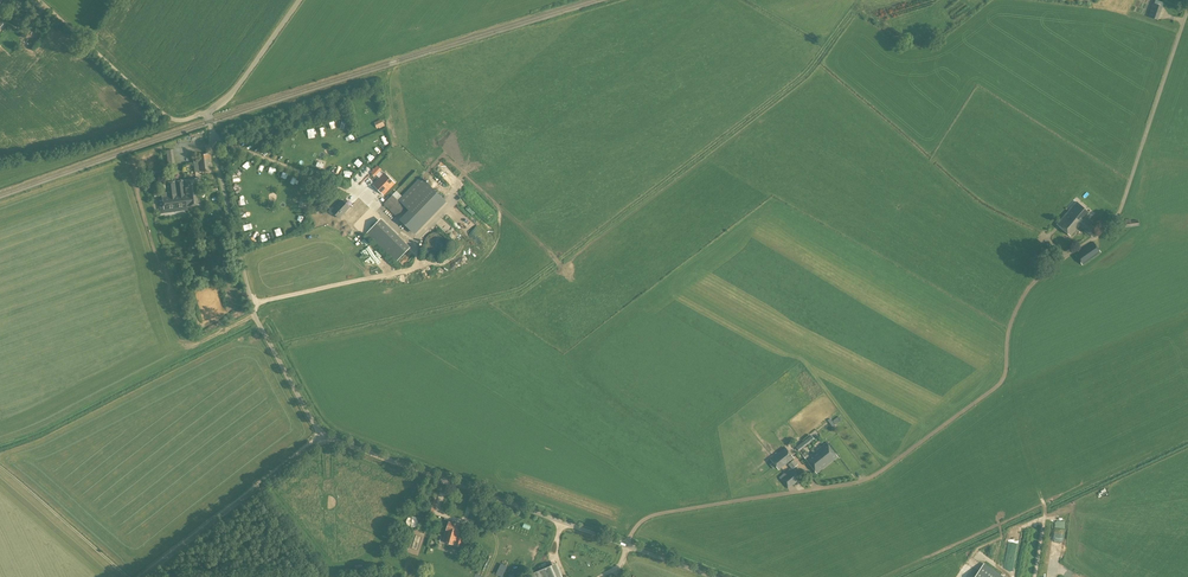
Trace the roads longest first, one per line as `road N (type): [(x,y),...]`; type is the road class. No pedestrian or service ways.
road 1 (unclassified): [(626,545),(654,513),(858,481),(995,387),(1014,306),(1039,275),(1096,235),(1126,194),(1187,10)]
road 2 (unclassified): [(323,435),(257,320),(208,112)]
road 3 (unclassified): [(626,545),(323,435)]
road 4 (unclassified): [(140,576),(323,435)]
road 5 (unclassified): [(208,112),(182,120),(163,114),(38,0)]
road 6 (track): [(0,467),(127,576)]
road 7 (unclassified): [(208,112),(232,94),(300,0)]

